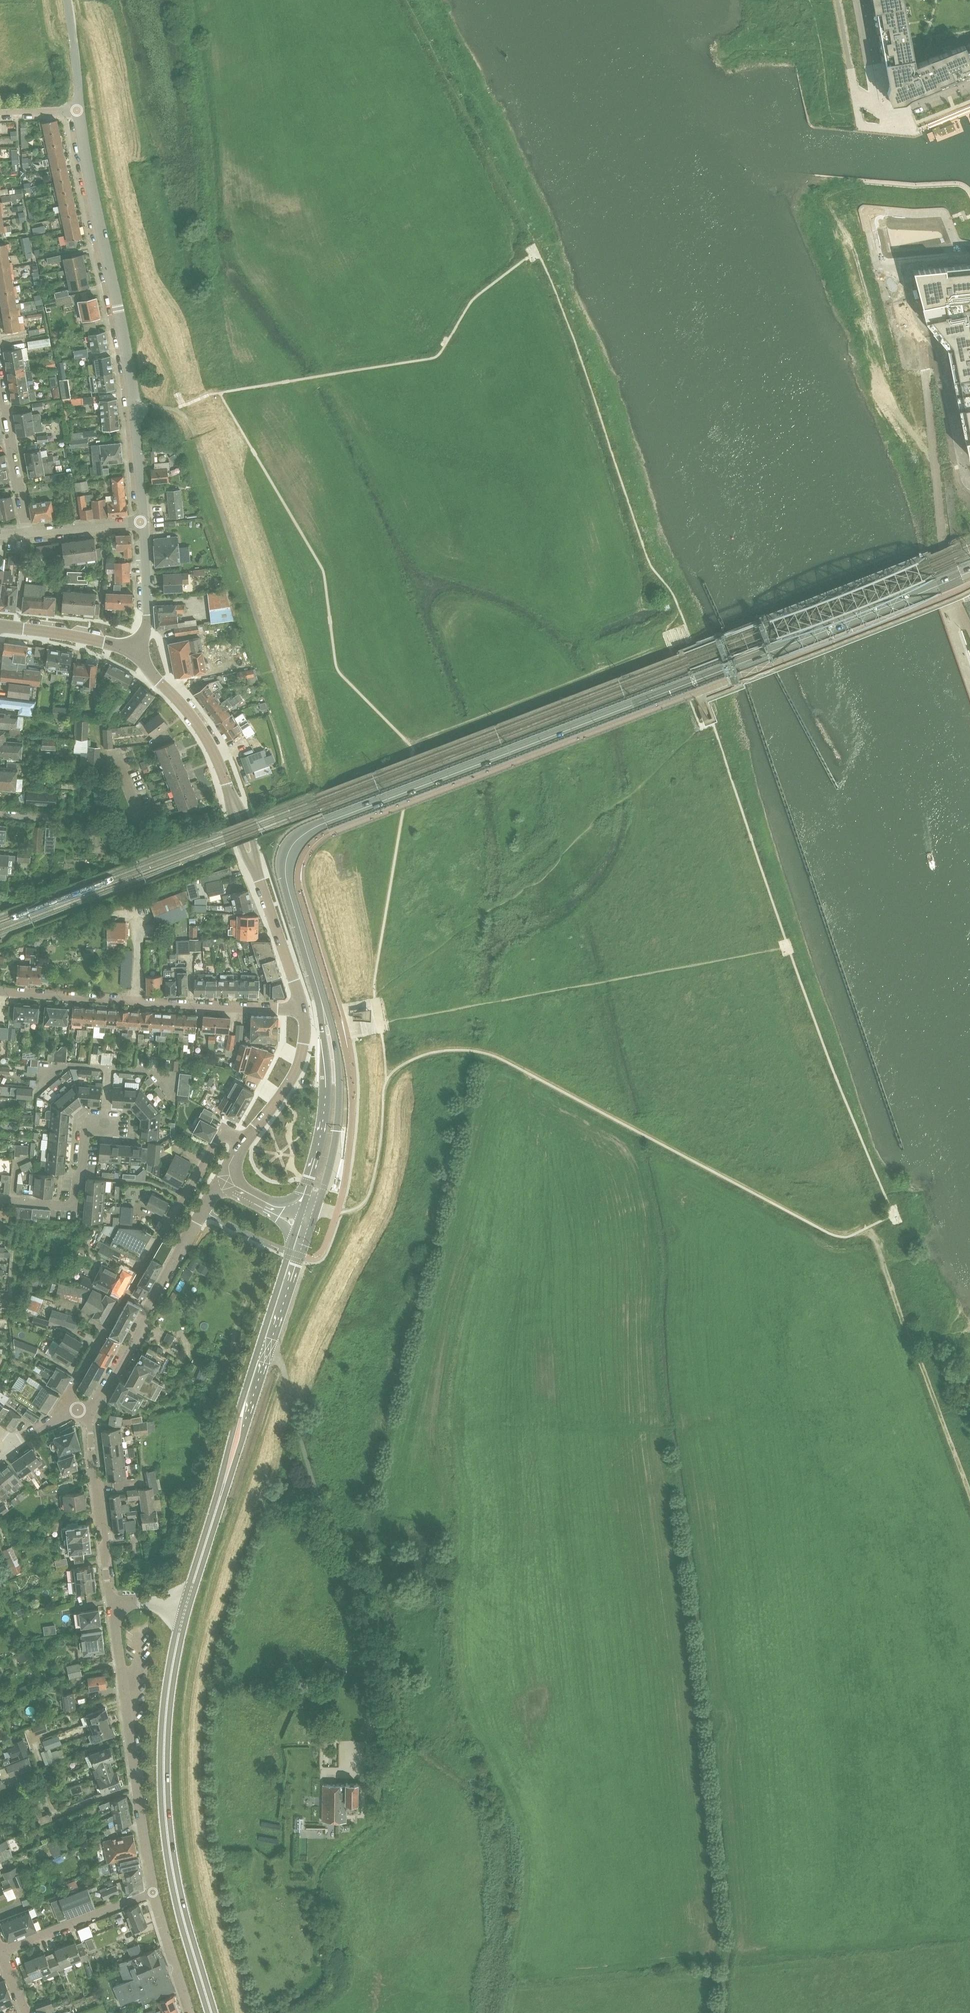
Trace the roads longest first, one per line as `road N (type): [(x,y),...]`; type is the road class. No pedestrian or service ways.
road 1 (tertiary): [(325,1014),(288,877),(291,848),(305,833),(961,575)]
road 2 (residential): [(144,521),(132,383),(80,110)]
road 3 (tertiary): [(211,2012),(170,1868),(163,1803),(163,1736),(185,1608)]
road 4 (residential): [(67,1412),(72,1388),(223,1129),(245,1143)]
road 5 (residential): [(303,1010),(0,990)]
road 6 (residential): [(969,257),(902,263),(916,317),(941,351),(969,484)]
road 7 (track): [(867,1227),(969,1501)]
road 8 (residential): [(154,1892),(111,1603)]
road 9 (tertiary): [(185,1608),(264,1352)]
road 10 (residential): [(88,1408),(223,1179)]
road 11 (residential): [(0,814),(141,820),(113,748)]
road 12 (tertiary): [(314,1212),(338,1115),(336,1049),(325,1014)]
road 13 (tertiary): [(325,1014),(327,1122),(303,1210)]
road 14 (residential): [(88,1408),(111,1603)]
road 15 (residential): [(231,796),(196,723),(132,651)]
road 16 (residential): [(0,371),(27,533)]
road 17 (residential): [(1,1951),(154,1892)]
road 18 (residential): [(303,1010),(255,866)]
road 19 (residential): [(245,1143),(295,1072),(303,1010)]
road 20 (tertiary): [(303,1210),(261,1337),(264,1352)]
road 21 (tertiary): [(264,1352),(314,1212)]
road 22 (residential): [(0,1200),(75,1206),(86,1135)]
road 23 (residential): [(132,651),(0,626)]
road 24 (residential): [(132,651),(148,614),(144,521)]
road 25 (residential): [(190,2012),(154,1892)]

